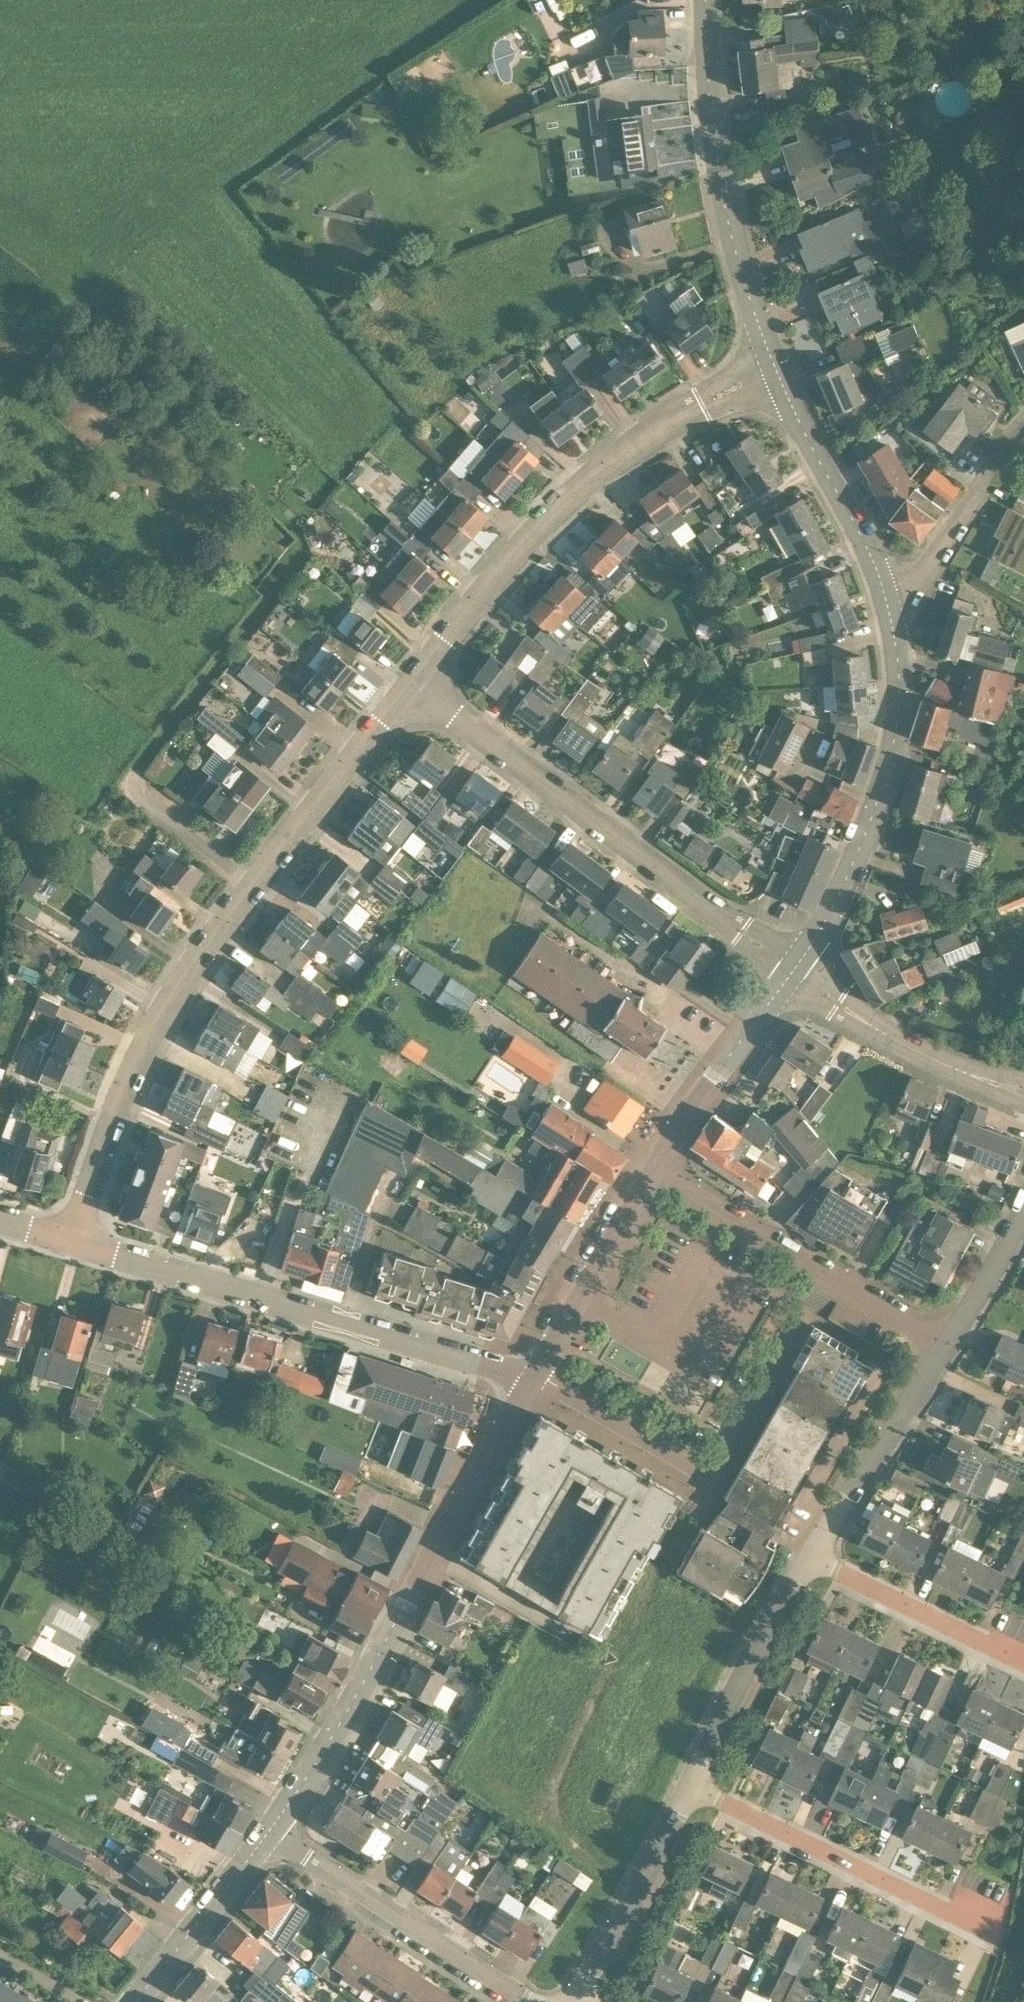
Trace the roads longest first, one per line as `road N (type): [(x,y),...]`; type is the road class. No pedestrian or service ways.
road 1 (residential): [(72,1245),(99,1153),(156,1024),(412,683)]
road 2 (secondary): [(272,1832),(532,1381)]
road 3 (residential): [(412,683),(532,534),(600,471),(664,425),(776,368)]
road 4 (tertiary): [(532,1381),(72,1245)]
road 5 (residential): [(795,968),(412,683)]
road 6 (secondary): [(795,968),(840,896),(891,758),(898,691),(884,590)]
road 7 (secondary): [(708,0),(722,198),(751,312),(776,368)]
road 8 (residential): [(997,1932),(685,1785)]
road 9 (residential): [(652,1177),(946,1348)]
road 10 (residential): [(531,2001),(272,1832)]
road 11 (residential): [(685,1785),(811,1555)]
road 12 (track): [(137,770),(293,566)]
road 13 (secondary): [(652,1177),(795,968)]
road 14 (residential): [(811,1555),(946,1348)]
road 15 (secondary): [(884,590),(776,368)]
road 16 (residential): [(571,2000),(685,1785)]
road 17 (residential): [(1023,1663),(811,1555)]
road 18 (secondary): [(532,1381),(652,1177)]
road 19 (residential): [(884,590),(925,572),(1023,418)]
road 20 (secondary): [(137,2001),(272,1832)]
road 21 (residential): [(532,1381),(714,1477)]
road 22 (tertiary): [(965,1073),(795,968)]
road 23 (residential): [(714,1477),(809,1309)]
road 24 (residential): [(946,1348),(1023,1205)]

